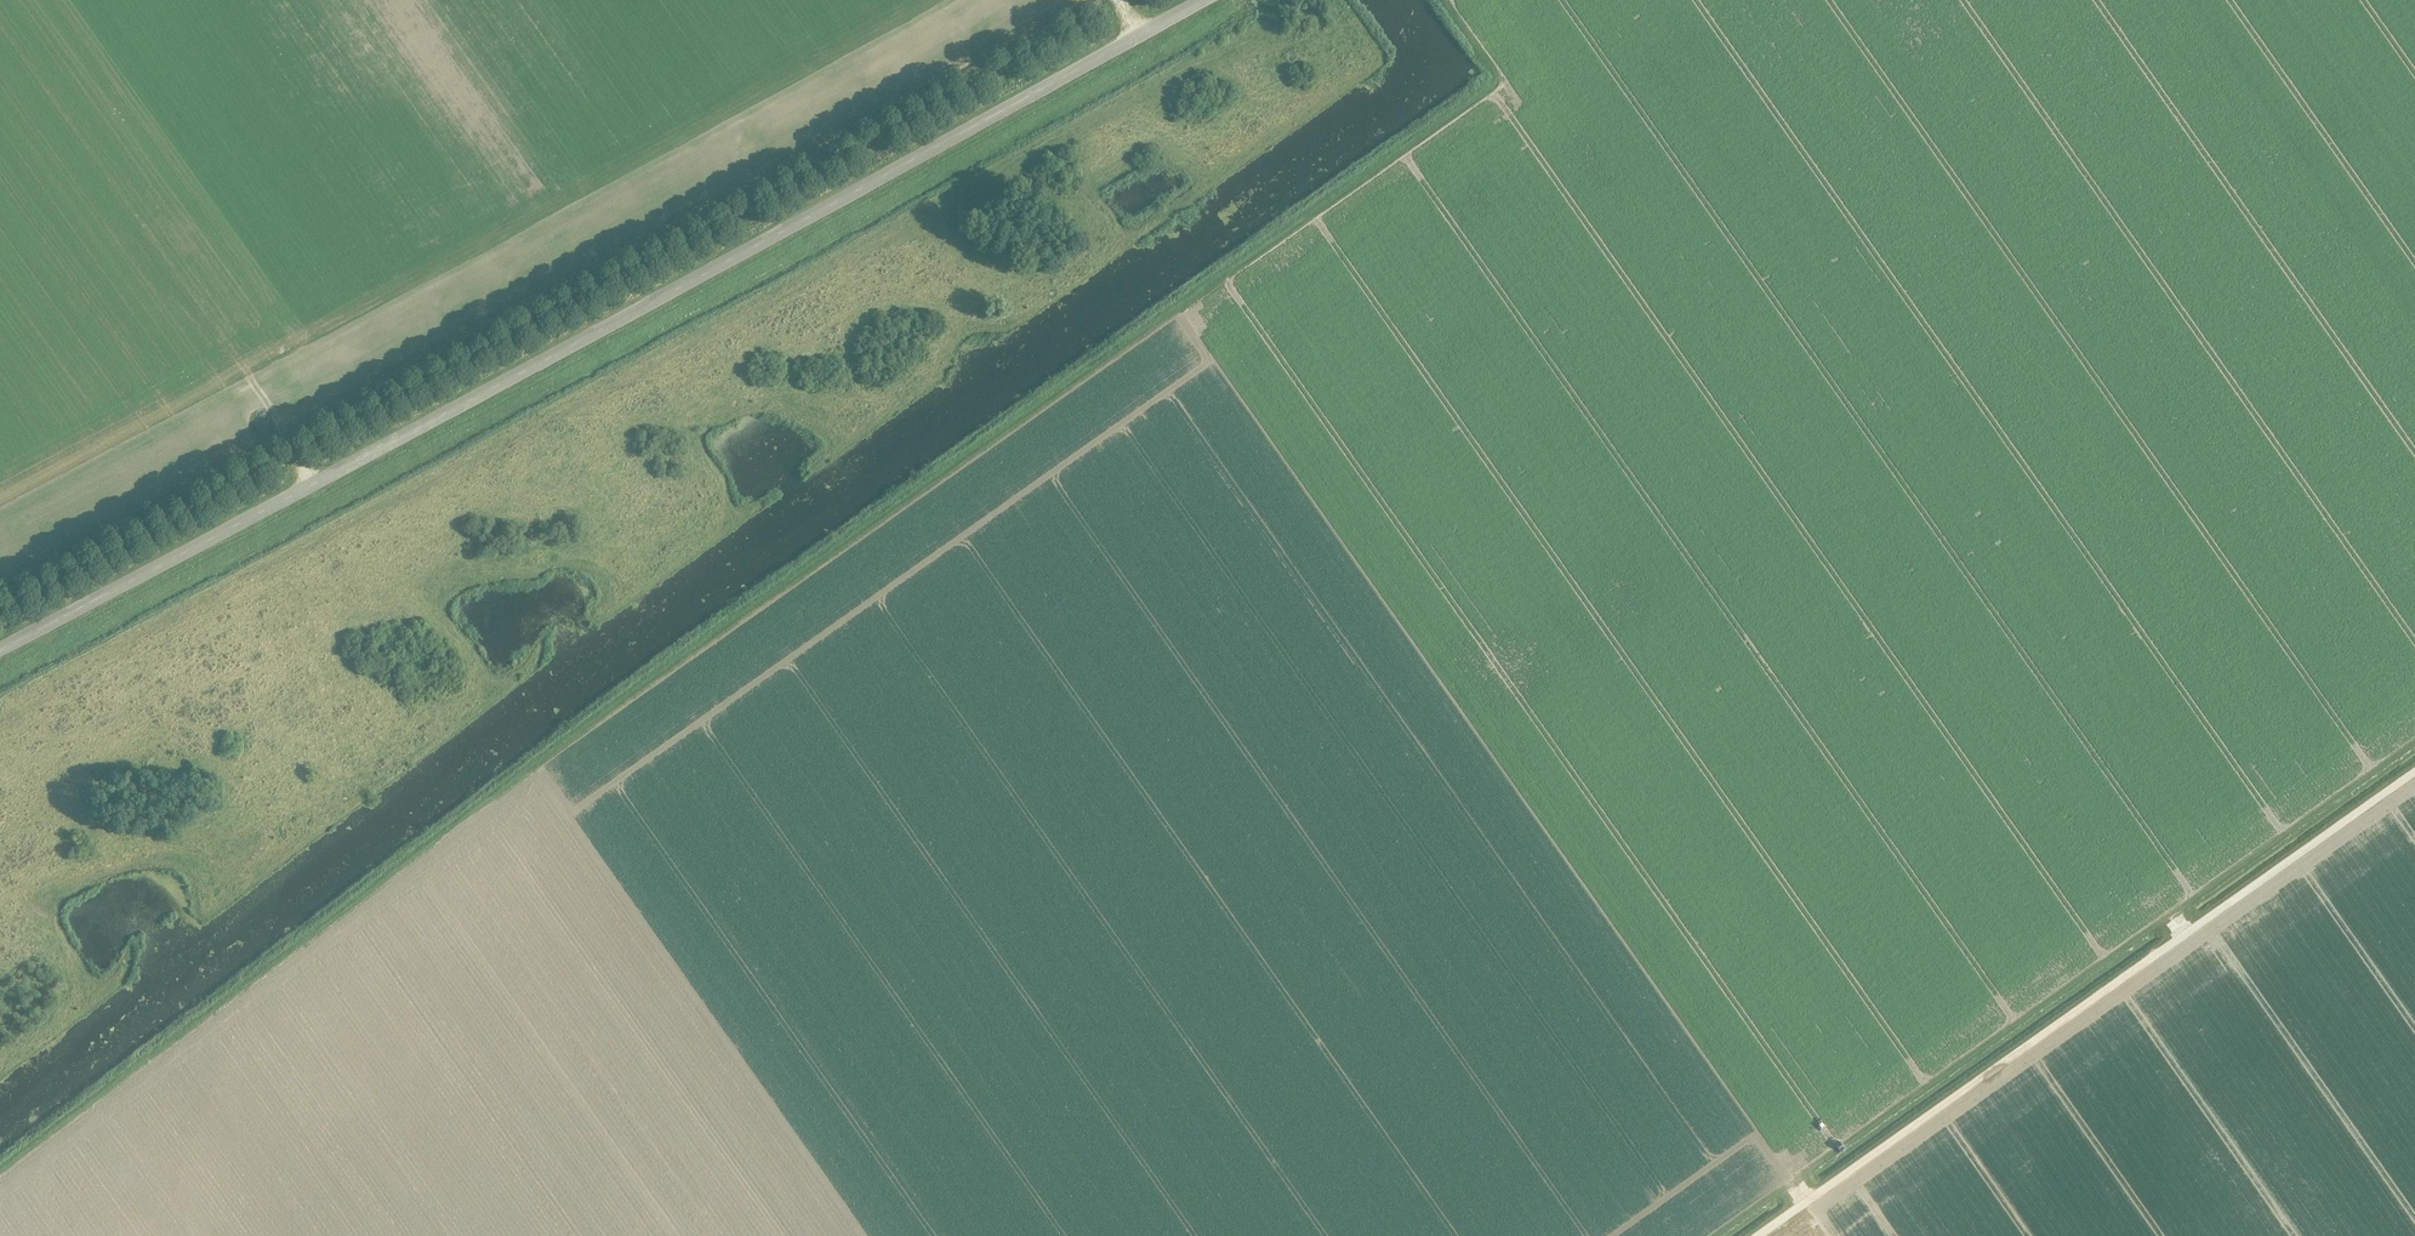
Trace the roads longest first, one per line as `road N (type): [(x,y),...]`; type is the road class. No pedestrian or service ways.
road 1 (unclassified): [(0,649),(1203,0)]

